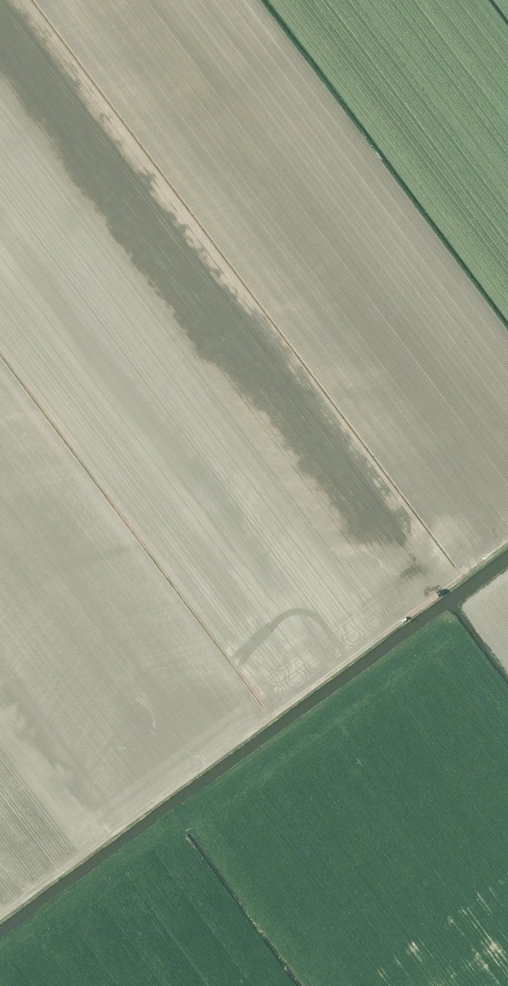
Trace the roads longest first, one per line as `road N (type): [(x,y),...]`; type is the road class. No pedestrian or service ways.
road 1 (track): [(0,916),(507,540)]

